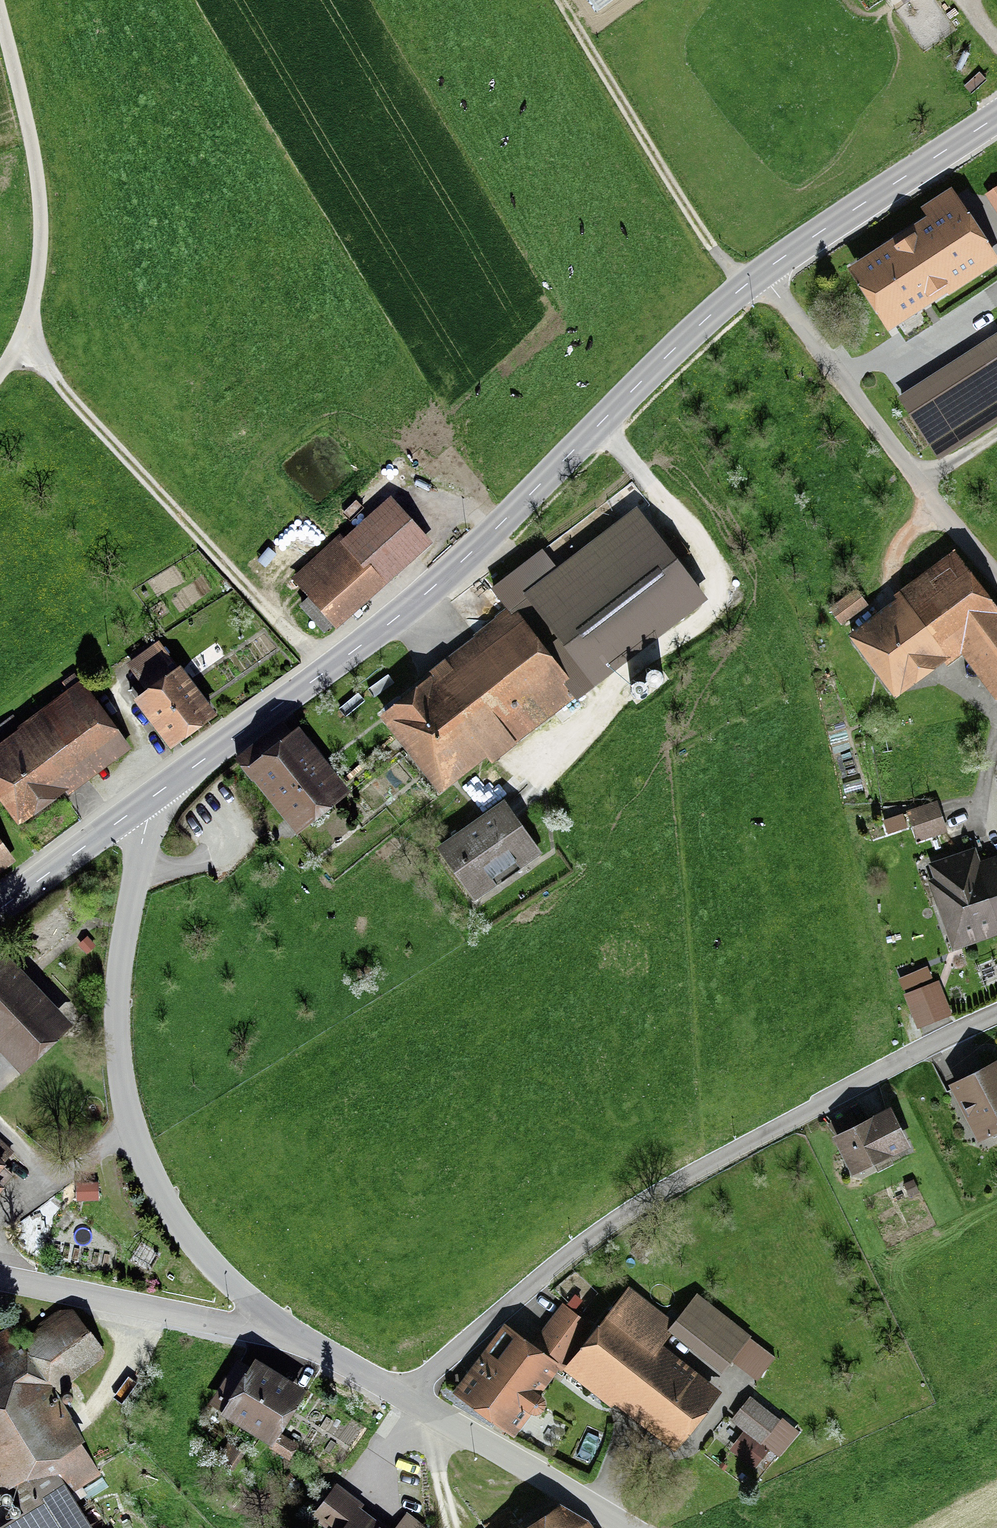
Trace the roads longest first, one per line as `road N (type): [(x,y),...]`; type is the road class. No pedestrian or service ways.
road 1 (secondary): [(760,274),(431,589),(141,805)]
road 2 (residential): [(408,1400),(525,1289),(611,1223),(710,1161),(996,1013)]
road 3 (tertiary): [(141,805),(145,829),(117,1003),(133,1129),(194,1243),(282,1324)]
road 4 (track): [(327,671),(20,342)]
road 5 (residential): [(996,581),(760,274)]
road 6 (track): [(0,373),(32,308),(40,229),(29,133),(0,13)]
road 7 (track): [(747,284),(694,223),(560,0)]
road 8 (tertiary): [(0,1277),(260,1331),(282,1324)]
road 9 (secondary): [(996,116),(760,274)]
road 10 (tertiary): [(408,1400),(628,1527)]
road 11 (secondary): [(141,805),(0,909)]
road 12 (tertiary): [(282,1324),(408,1400)]

